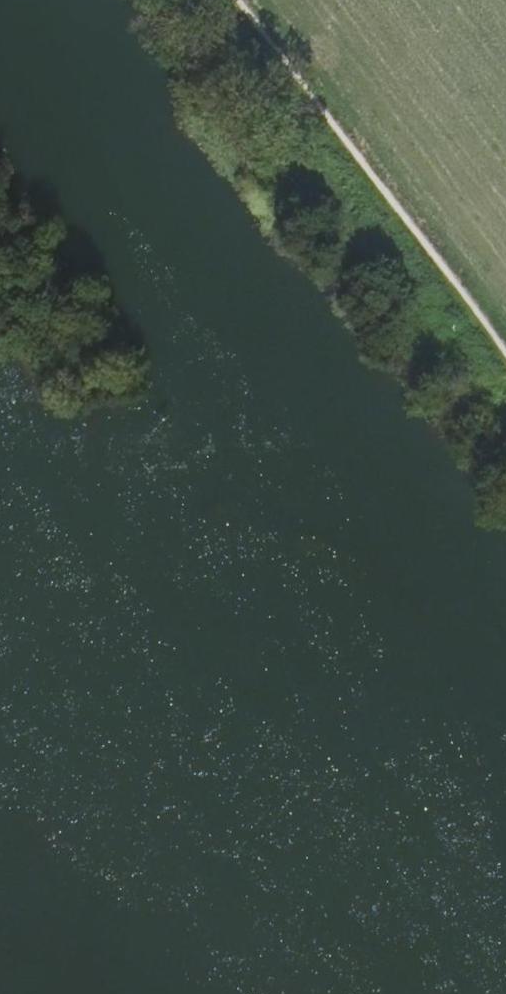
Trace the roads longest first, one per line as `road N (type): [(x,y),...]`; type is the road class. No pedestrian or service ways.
road 1 (track): [(505,356),(235,0)]

